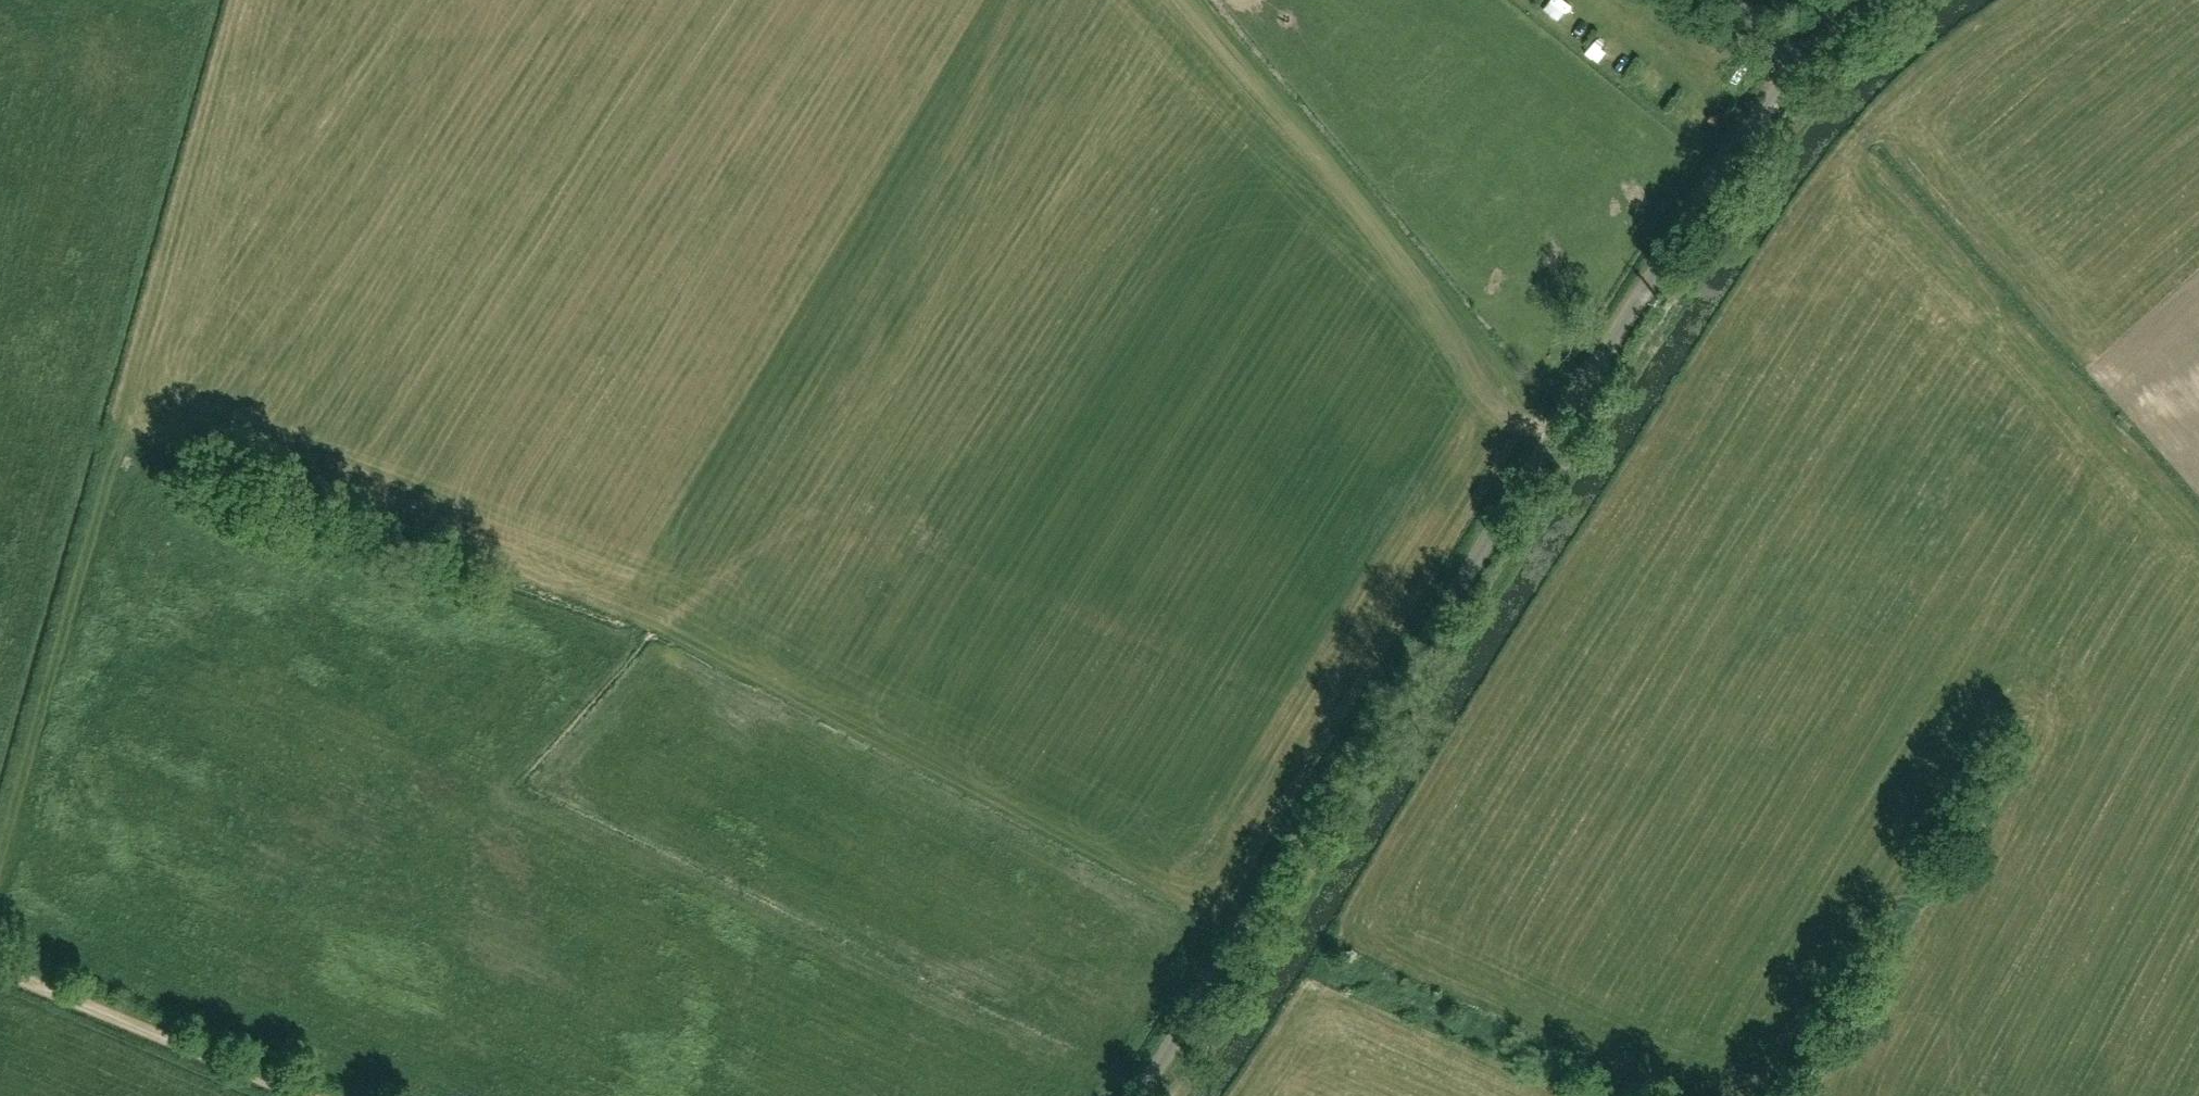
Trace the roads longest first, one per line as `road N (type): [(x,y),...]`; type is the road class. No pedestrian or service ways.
road 1 (unclassified): [(1136,1095),(1768,103),(1874,0)]
road 2 (track): [(0,964),(312,1095)]

